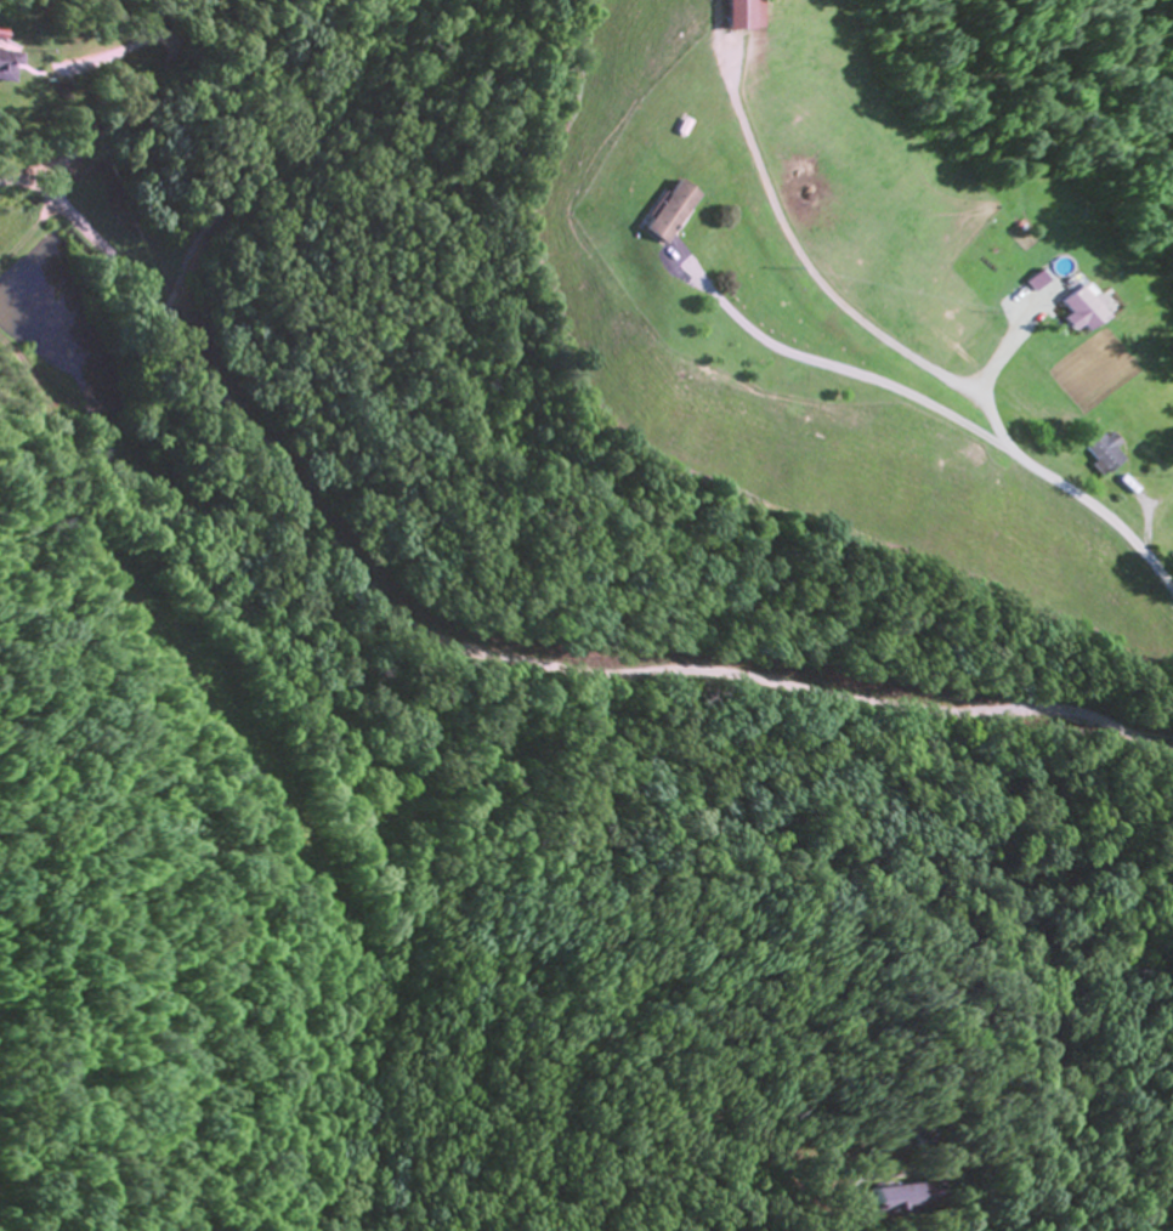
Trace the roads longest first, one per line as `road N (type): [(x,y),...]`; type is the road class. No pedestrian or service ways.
road 1 (residential): [(1172,590),(1122,532),(988,442),(888,388),(760,342),(716,302)]
road 2 (residential): [(522,662),(410,324),(407,232)]

